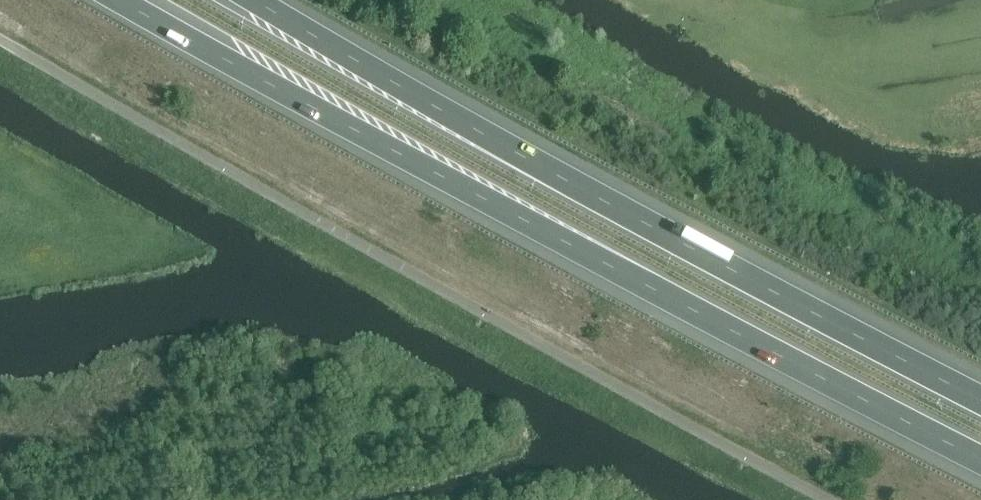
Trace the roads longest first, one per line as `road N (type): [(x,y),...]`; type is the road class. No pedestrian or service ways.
road 1 (motorway): [(132,0),(663,299),(980,465)]
road 2 (motorway): [(980,399),(261,0)]

